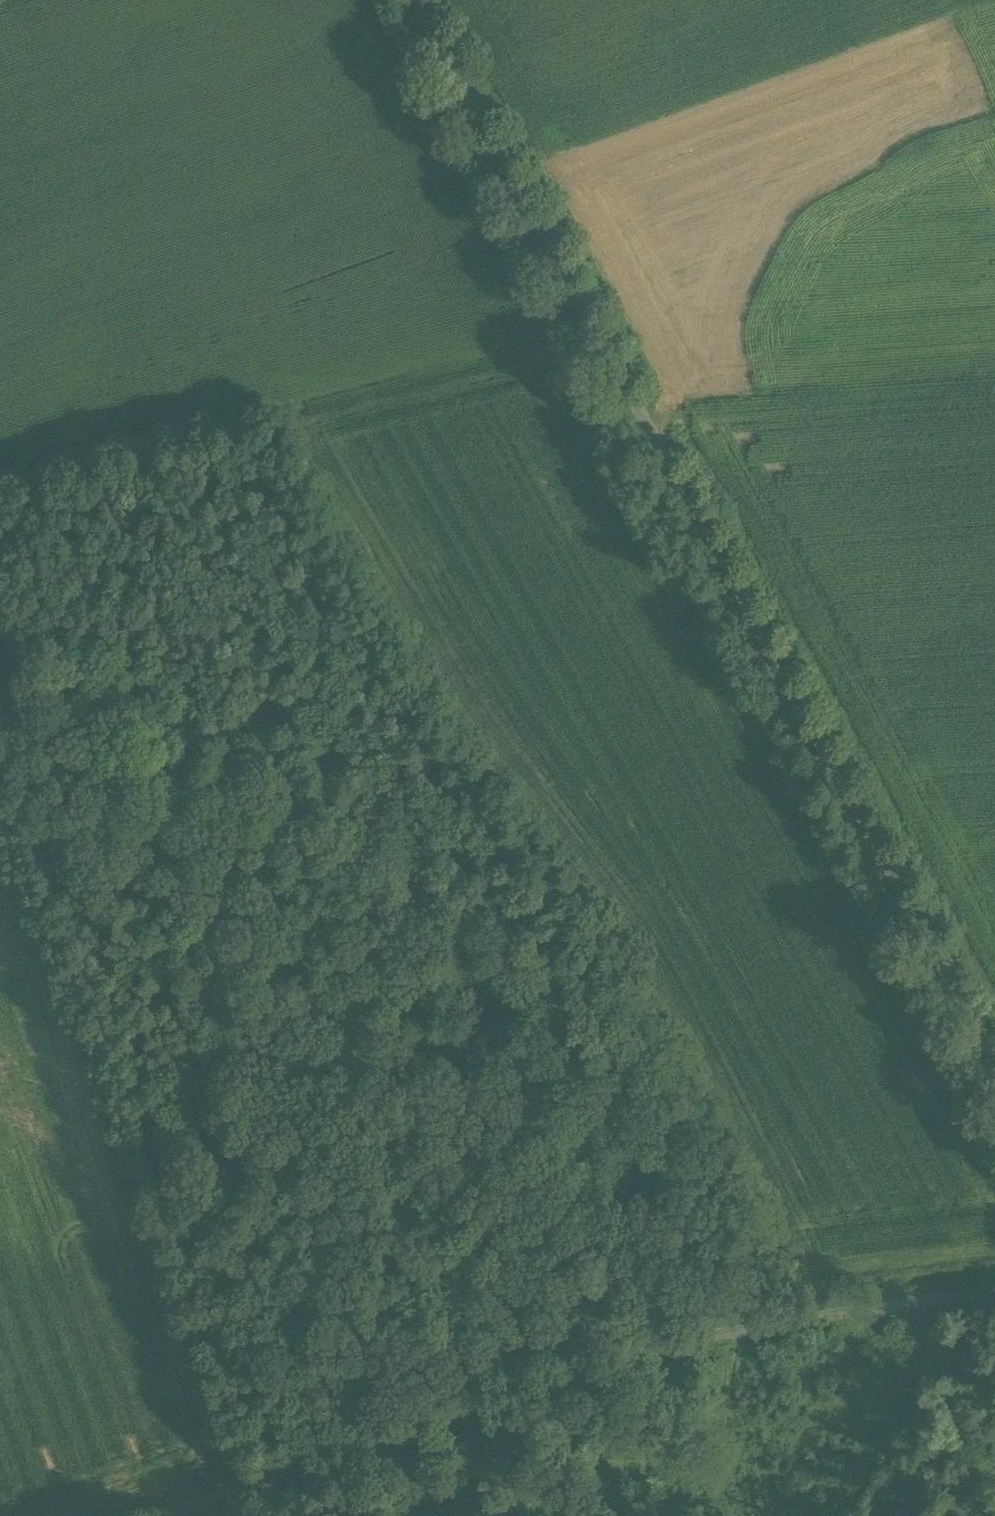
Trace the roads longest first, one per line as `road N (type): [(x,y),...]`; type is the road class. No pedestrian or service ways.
road 1 (unclassified): [(405,0),(994,1076)]
road 2 (unclassified): [(148,1515),(408,1435),(611,1351),(994,1292)]

